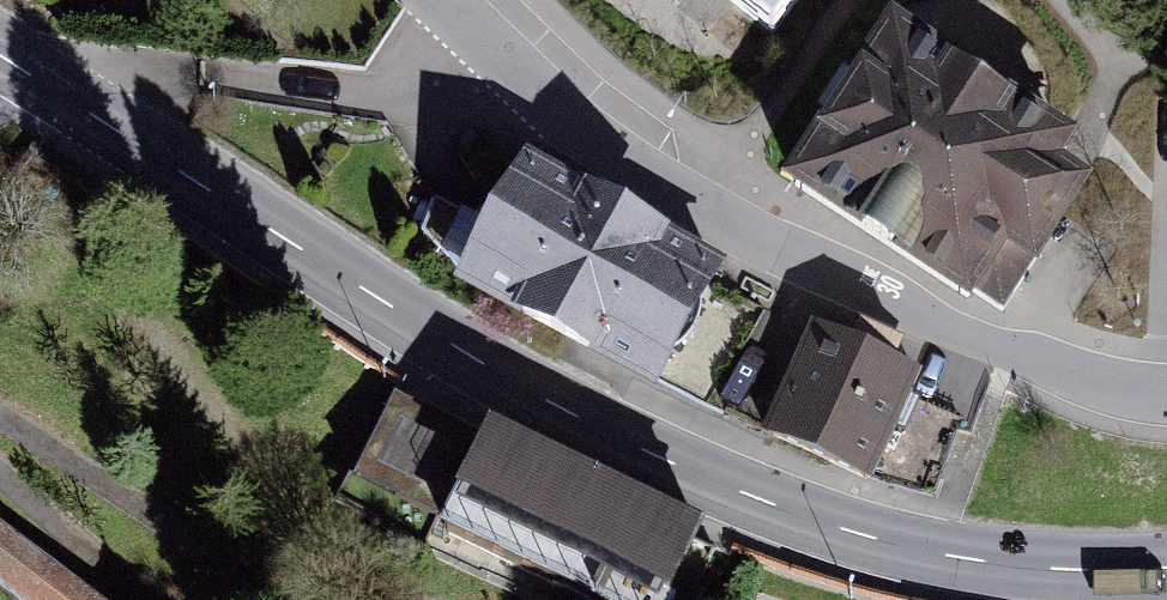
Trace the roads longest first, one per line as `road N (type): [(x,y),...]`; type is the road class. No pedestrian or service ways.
road 1 (tertiary): [(1166,571),(1103,576),(936,557),(682,467),(425,329),(65,94)]
road 2 (residential): [(508,59),(627,163),(715,218),(1007,350),(1104,385),(1166,394)]
road 3 (residential): [(508,59),(461,108),(133,73),(65,94)]

